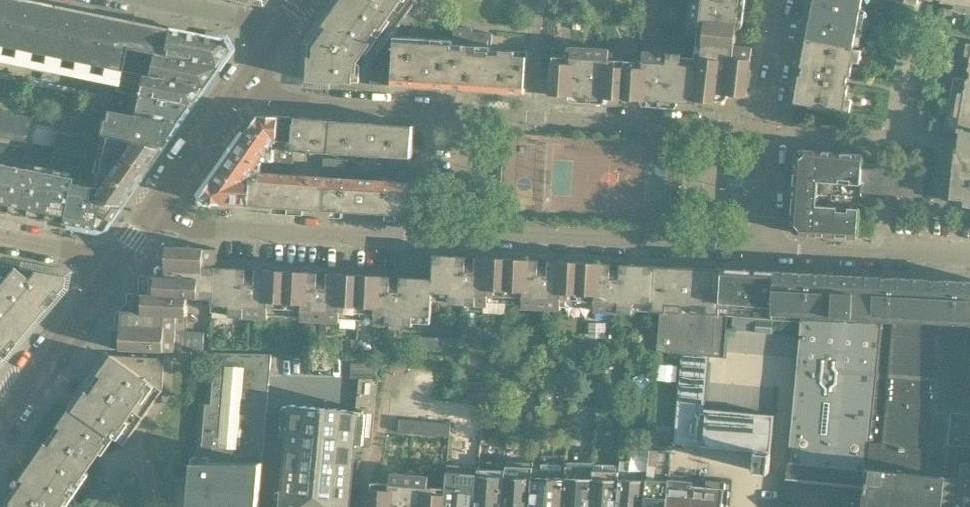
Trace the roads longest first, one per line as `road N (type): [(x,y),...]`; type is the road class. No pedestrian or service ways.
road 1 (residential): [(450,241),(760,250)]
road 2 (residential): [(464,114),(763,138)]
road 3 (residential): [(155,209),(191,225),(450,241)]
road 4 (residential): [(246,76),(294,100),(464,114)]
road 5 (residential): [(760,250),(969,256)]
road 6 (residential): [(0,424),(113,270)]
road 7 (residential): [(155,209),(246,76)]
road 8 (residential): [(763,138),(789,0)]
road 9 (residential): [(280,25),(154,0)]
road 10 (residential): [(450,241),(464,114)]
road 11 (residential): [(113,270),(95,254),(0,236)]

